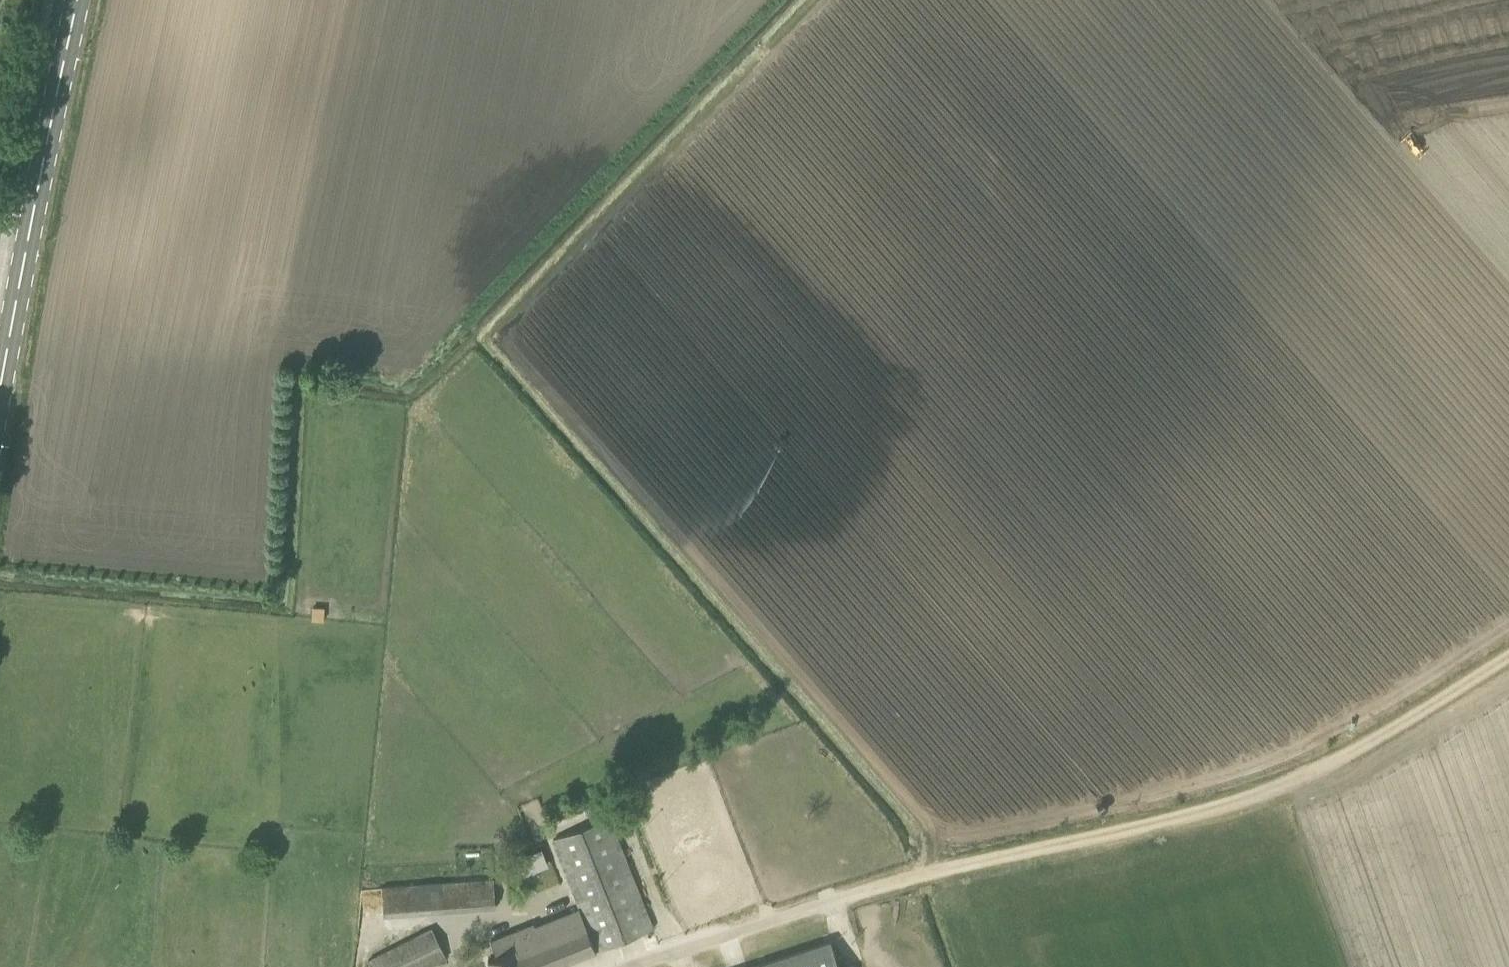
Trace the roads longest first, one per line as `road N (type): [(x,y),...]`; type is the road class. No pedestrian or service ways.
road 1 (track): [(1508,655),(1313,774),(1245,799),(940,868),(676,952)]
road 2 (secondary): [(0,392),(78,0)]

